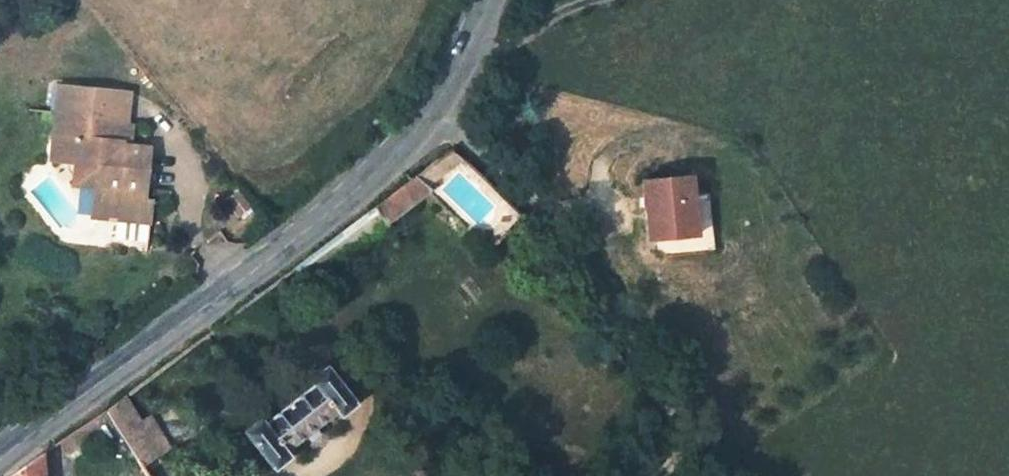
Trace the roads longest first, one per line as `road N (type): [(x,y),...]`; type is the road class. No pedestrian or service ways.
road 1 (tertiary): [(0,471),(351,195),(433,110),(488,0)]
road 2 (track): [(433,110),(572,208),(611,254),(719,475)]
road 3 (track): [(476,37),(513,44),(567,12),(623,0)]

